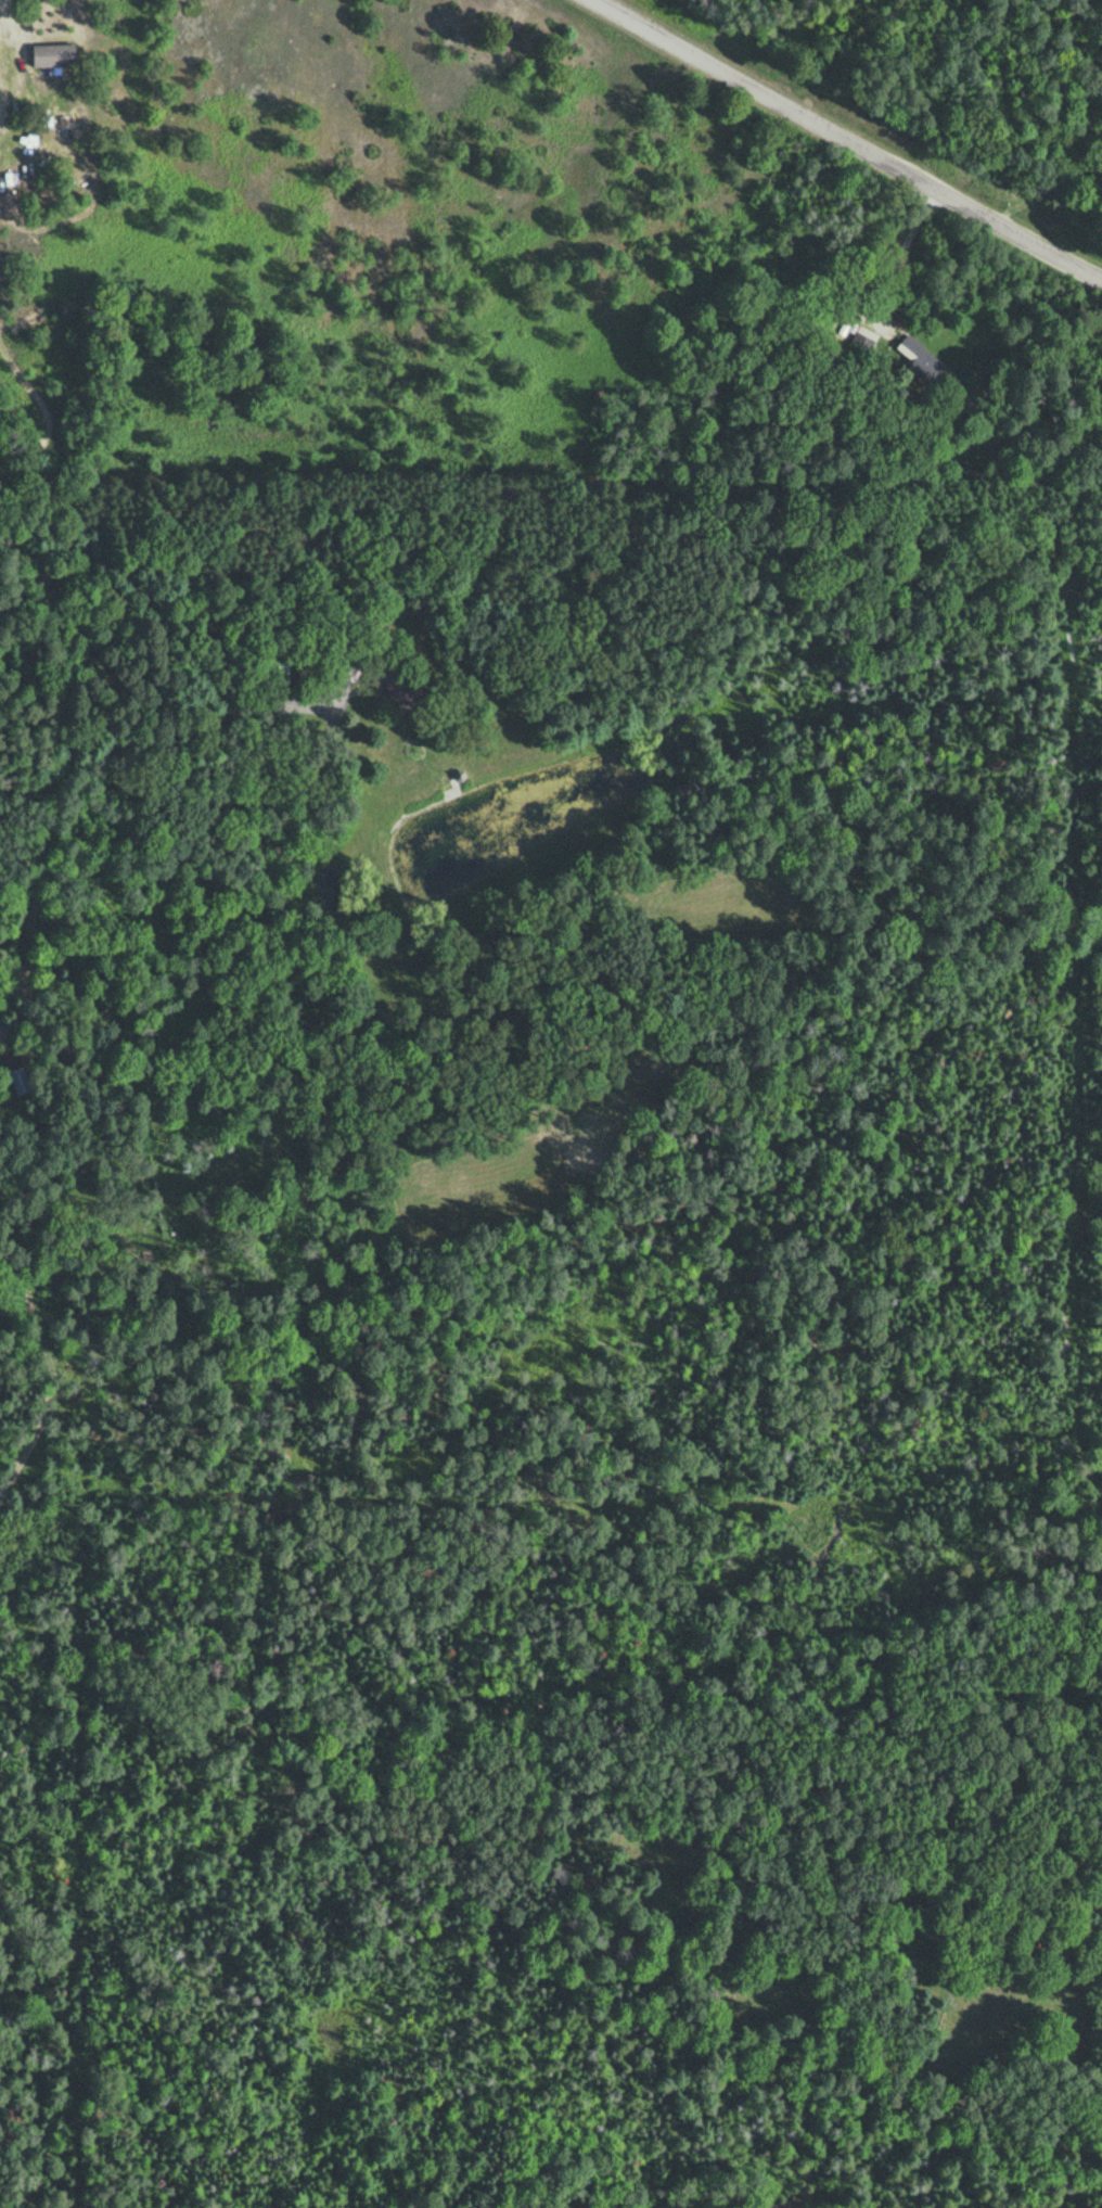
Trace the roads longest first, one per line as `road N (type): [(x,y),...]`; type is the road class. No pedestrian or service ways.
road 1 (residential): [(603,0),(1101,272)]
road 2 (residential): [(0,545),(95,558),(119,571),(178,656),(227,695),(269,702),(346,693)]

